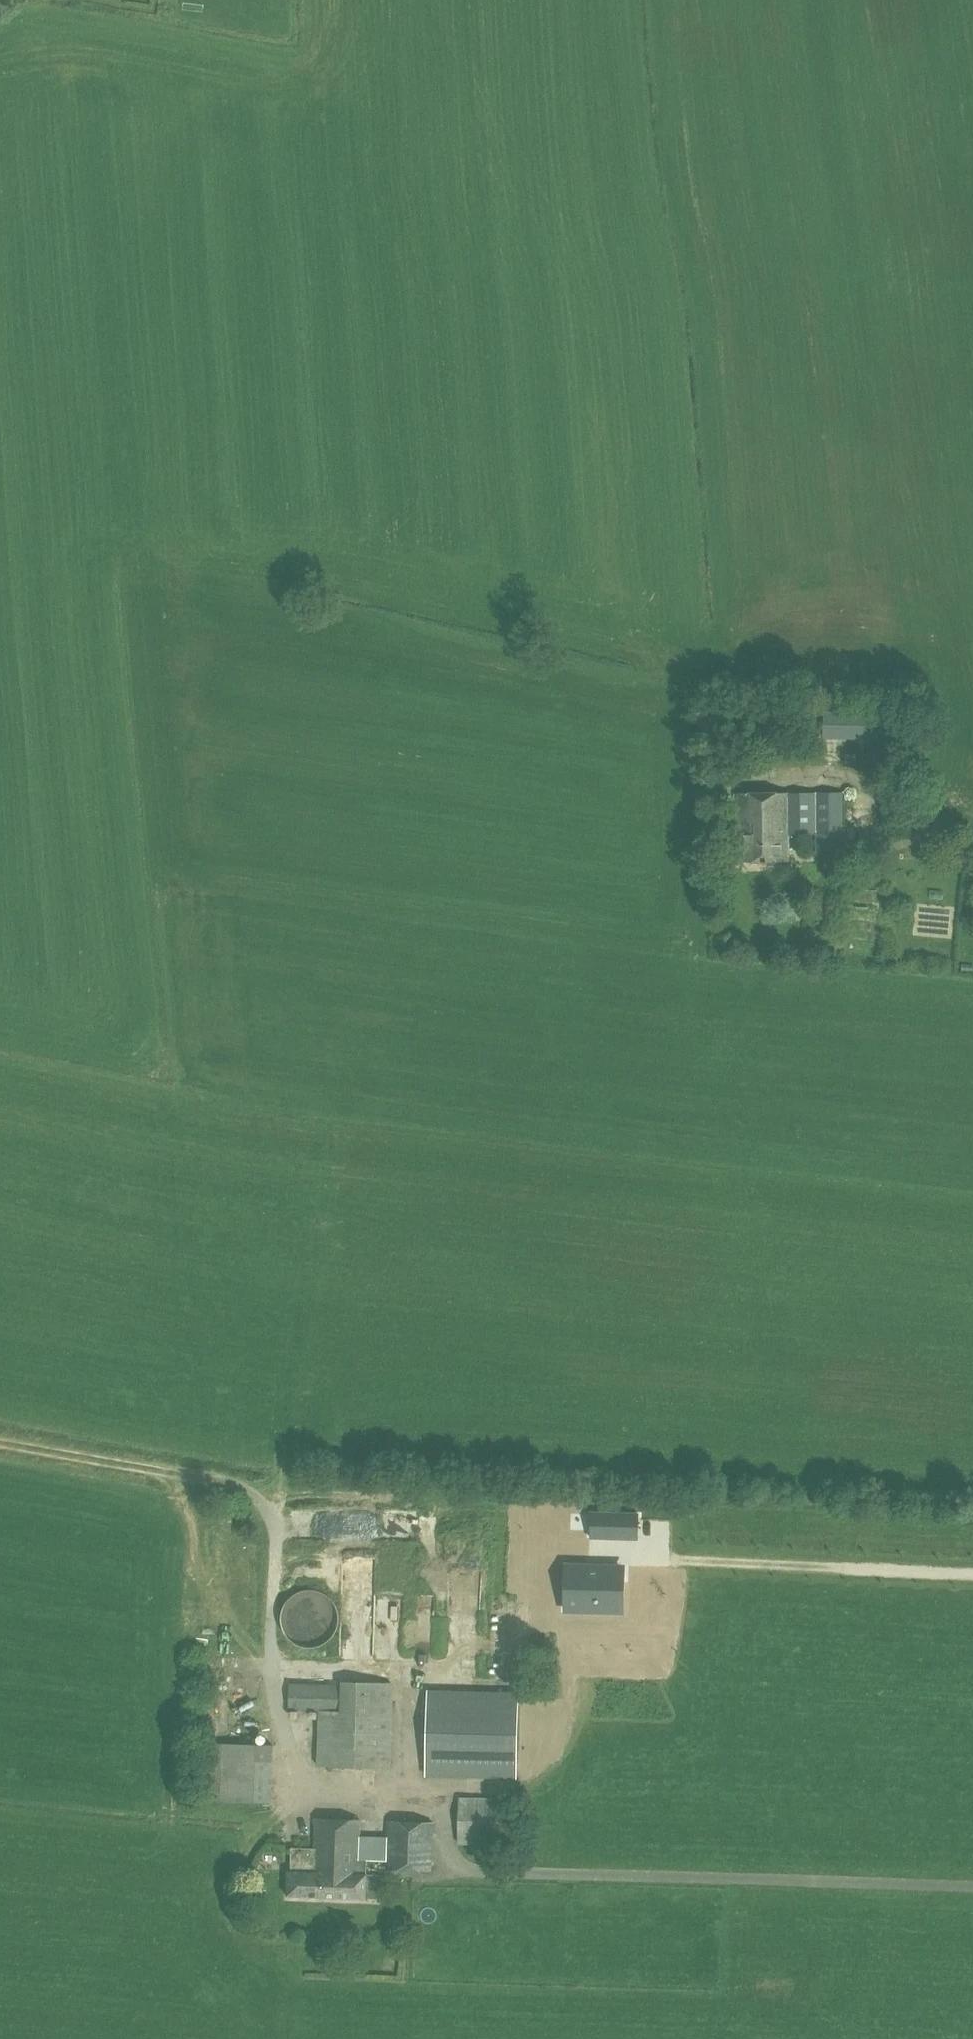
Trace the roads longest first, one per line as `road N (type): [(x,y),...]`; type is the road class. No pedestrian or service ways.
road 1 (track): [(259,1498),(233,1483),(0,1439)]

